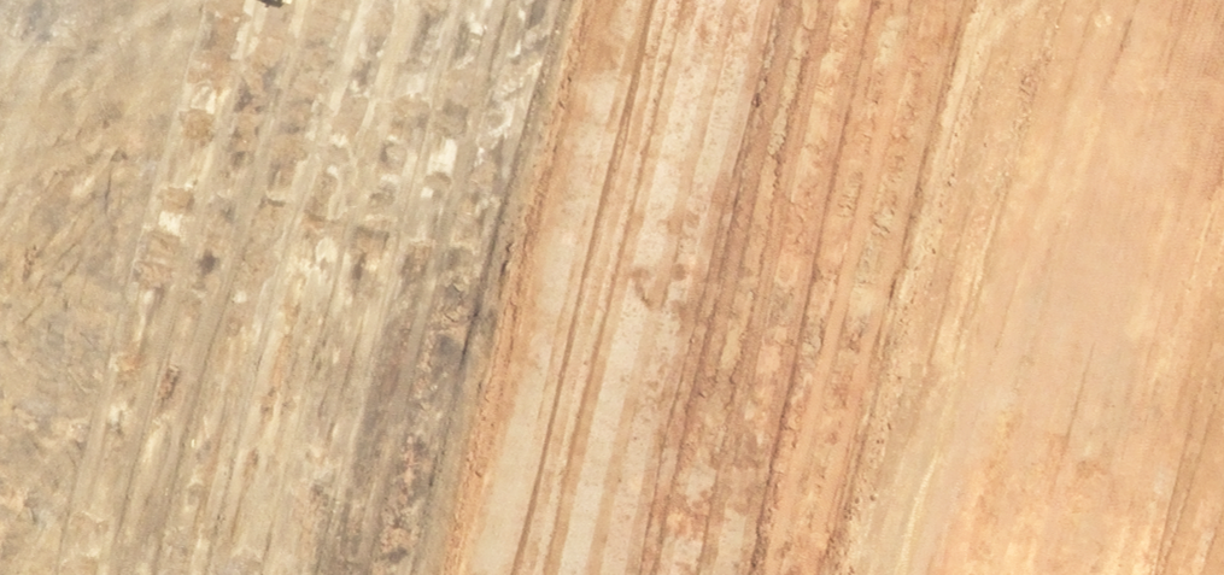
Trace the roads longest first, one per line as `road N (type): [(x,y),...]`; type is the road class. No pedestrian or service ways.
road 1 (residential): [(1071,574),(670,265)]
road 2 (residential): [(670,265),(327,0)]
road 3 (residential): [(670,265),(875,0)]
road 4 (residential): [(575,574),(670,265)]

